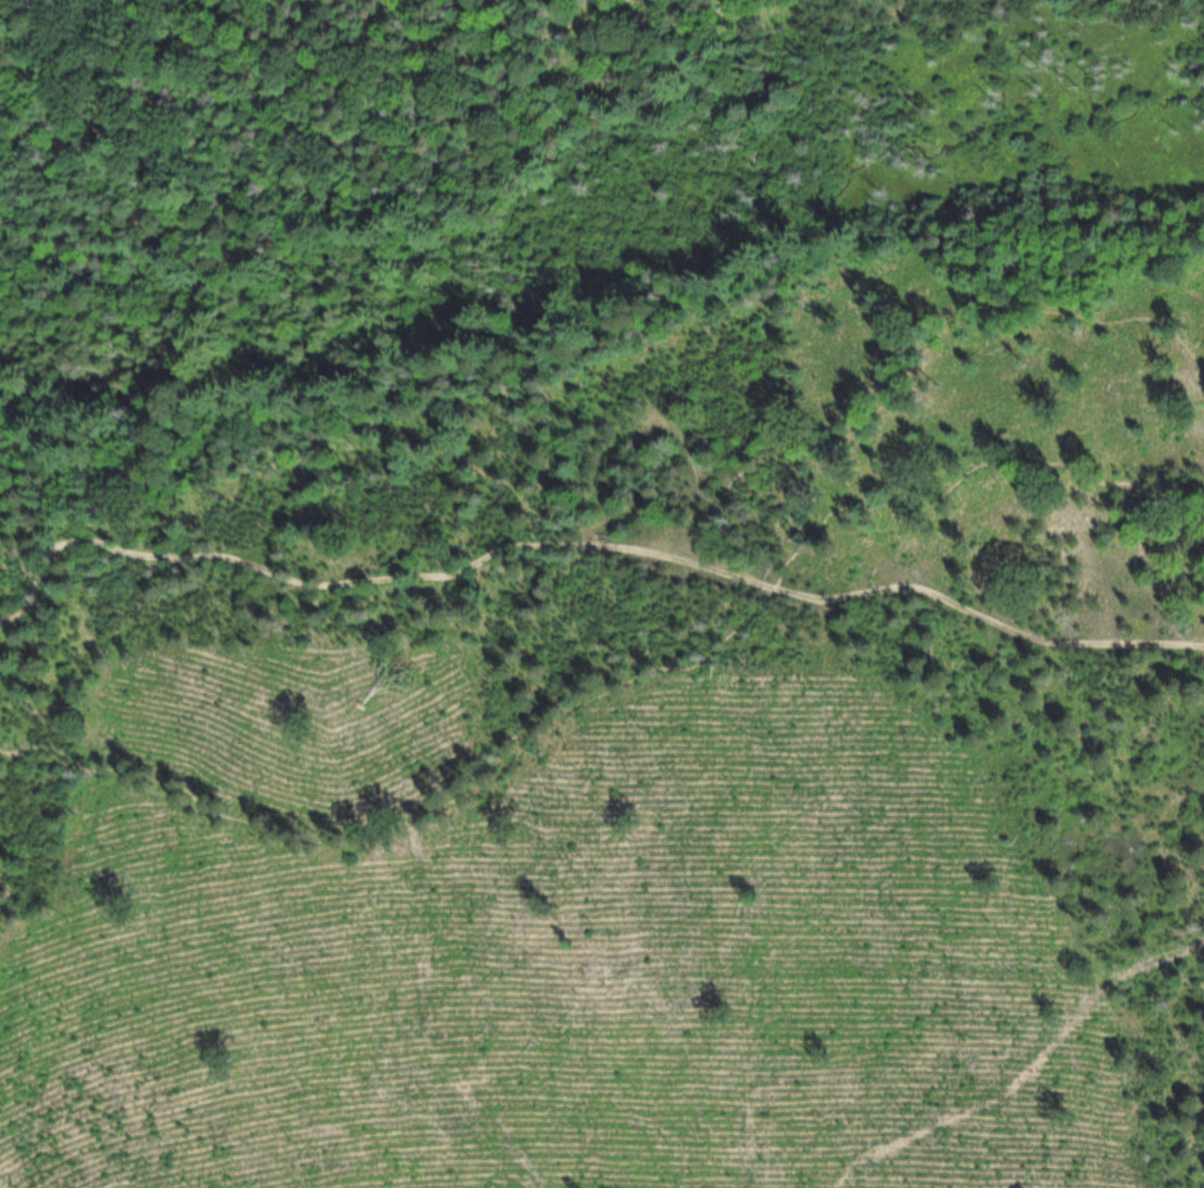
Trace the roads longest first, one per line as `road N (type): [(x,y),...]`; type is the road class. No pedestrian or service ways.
road 1 (track): [(1203,643),(1056,644),(909,585),(822,595),(593,542),(504,542),(453,571),(314,586),(220,549),(154,558),(78,539),(41,550),(37,594),(0,624)]

